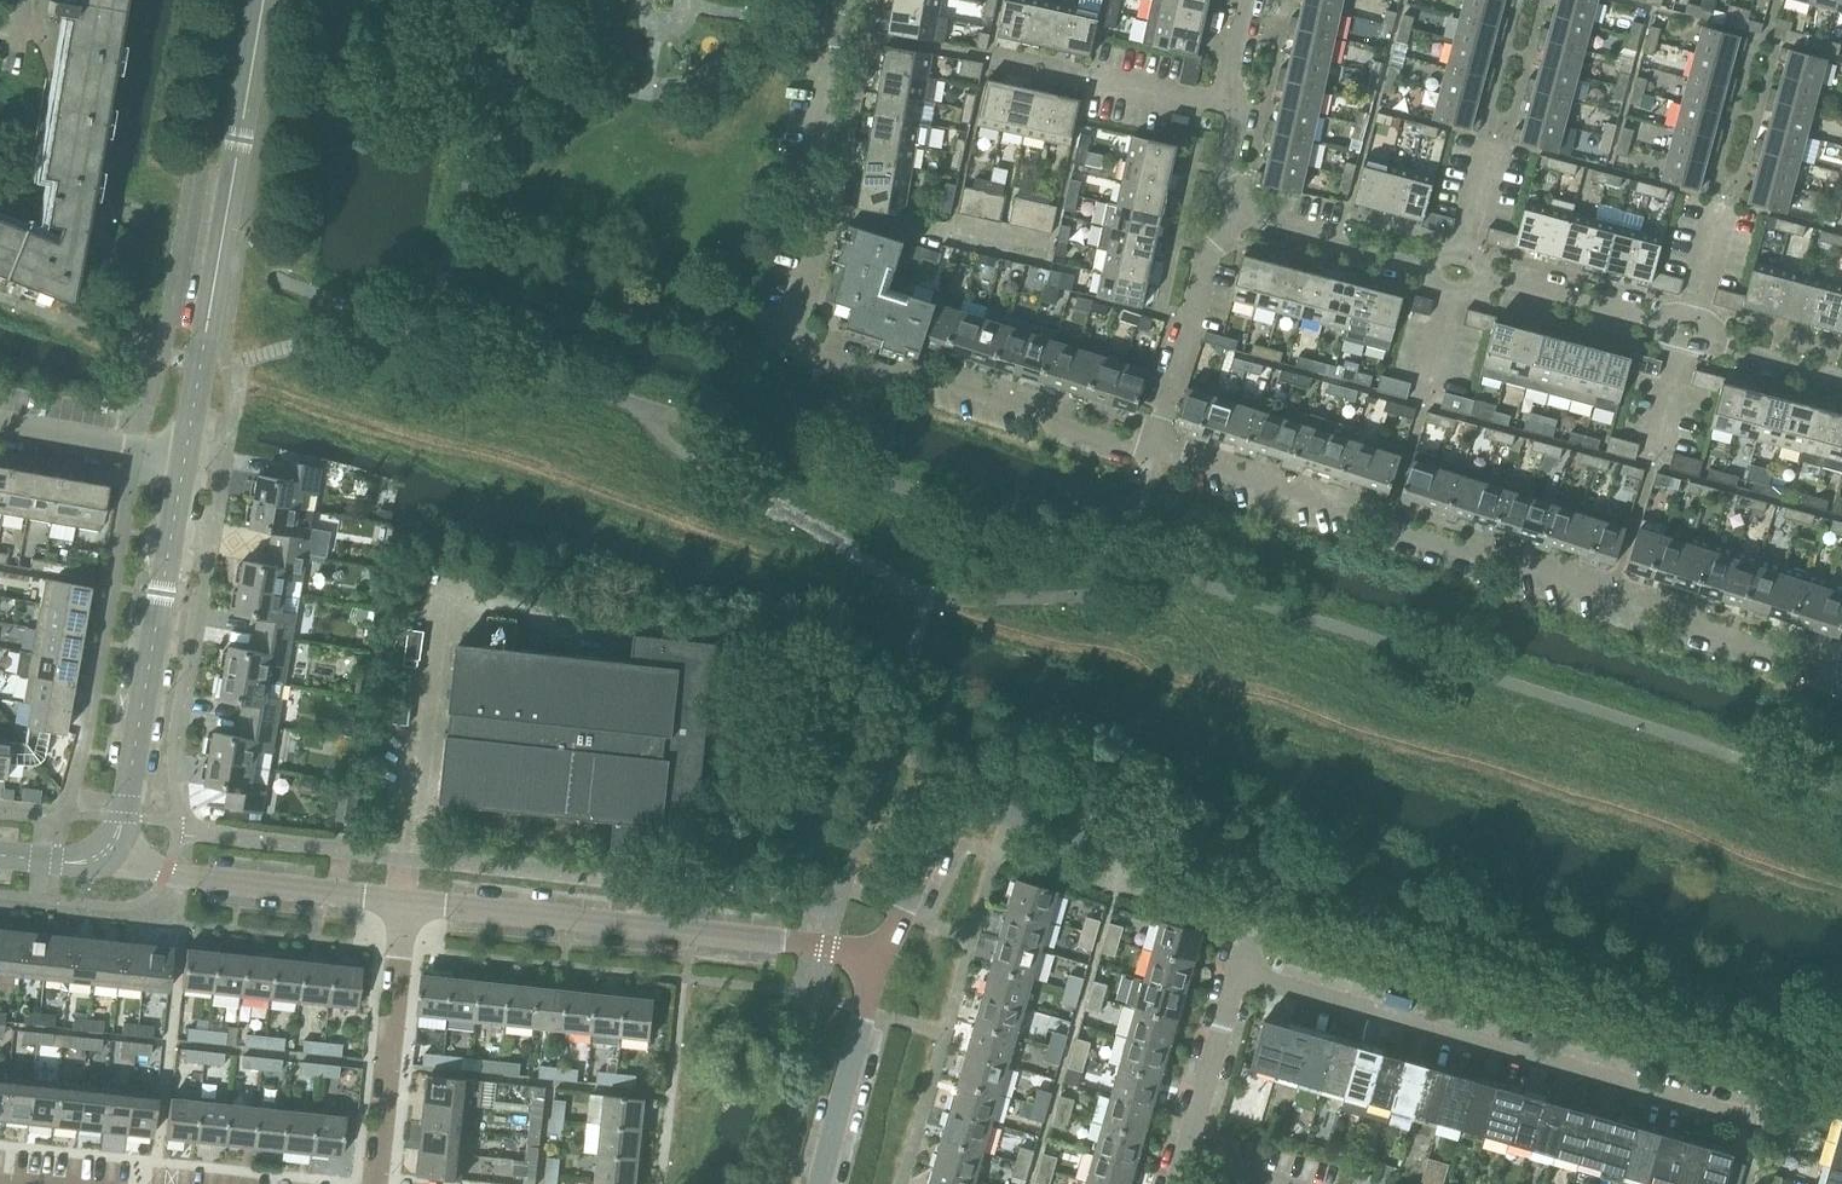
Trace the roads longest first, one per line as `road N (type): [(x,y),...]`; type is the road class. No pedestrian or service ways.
road 1 (residential): [(1154,450),(794,349),(834,217),(813,185),(843,0)]
road 2 (residential): [(1841,670),(1154,450)]
road 3 (residential): [(1841,1054),(1261,892)]
road 4 (residential): [(1769,1116),(1238,969)]
road 5 (residential): [(402,899),(876,954)]
road 6 (tertiary): [(186,455),(266,0)]
road 7 (tertiary): [(112,849),(125,823),(186,455)]
road 8 (residential): [(112,849),(169,874),(402,899)]
road 9 (residential): [(376,1183),(402,899)]
road 10 (residential): [(1261,892),(1008,816)]
road 11 (residential): [(1154,450),(1215,249),(1241,216)]
road 12 (residential): [(818,1183),(876,954)]
road 13 (residential): [(1691,331),(1463,274)]
road 14 (residential): [(1463,274),(1241,216)]
road 15 (residential): [(1176,1183),(1238,969)]
road 16 (residential): [(876,954),(947,818),(968,808),(1008,816)]
road 17 (residential): [(186,455),(0,424)]
road 18 (residential): [(1841,371),(1691,331)]
road 19 (residential): [(1092,78),(1242,110)]
road 20 (residential): [(1653,466),(1691,331)]
road 21 (residential): [(1463,274),(1498,139)]
road 22 (residential): [(1425,407),(1463,274)]
road 23 (residential): [(1691,331),(1725,201)]

